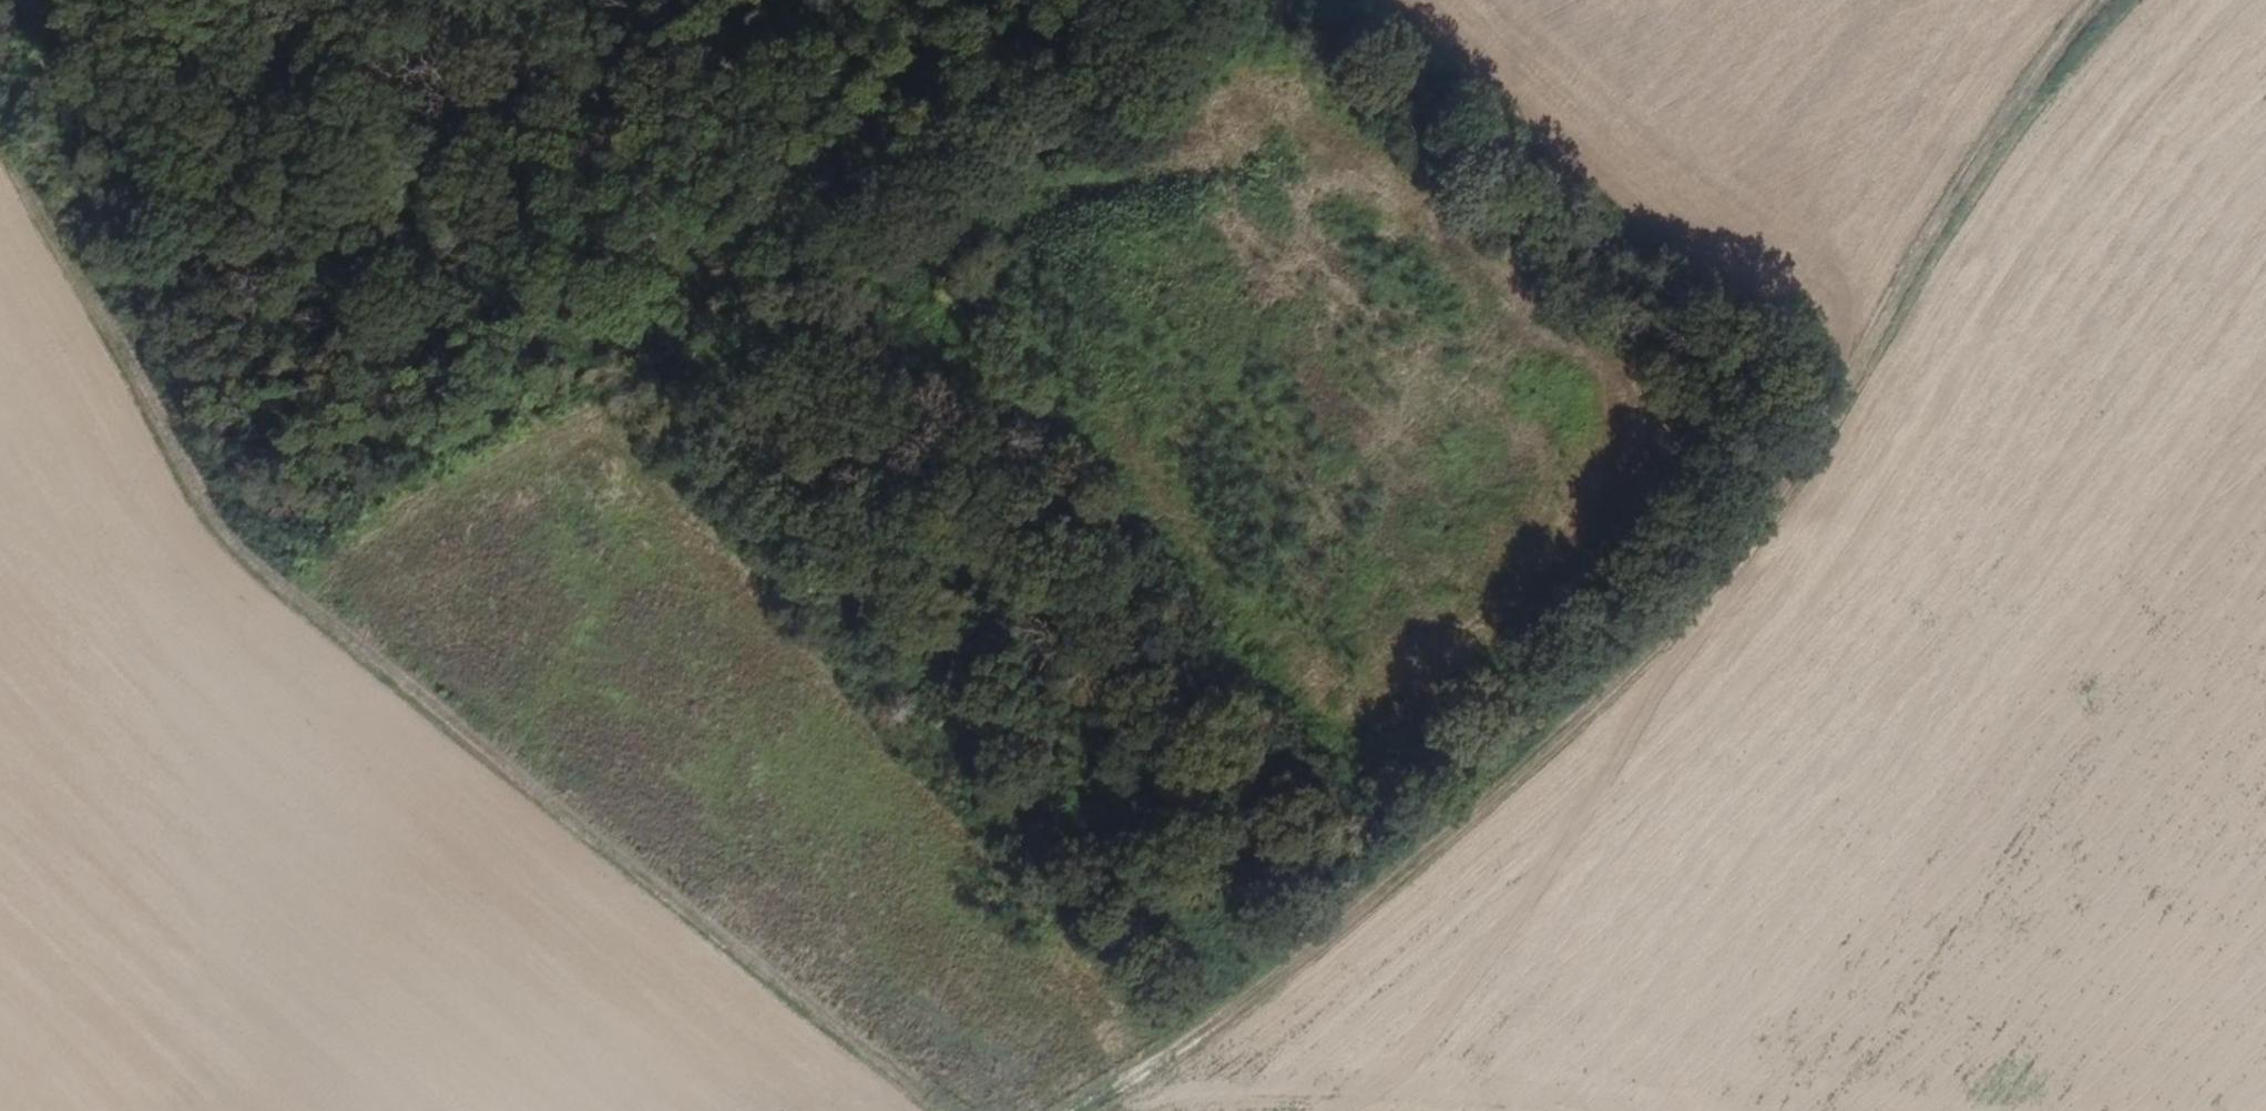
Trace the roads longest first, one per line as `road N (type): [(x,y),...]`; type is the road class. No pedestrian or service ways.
road 1 (track): [(2092,0),(1996,131),(1817,437),(1611,684),(1394,879),(1093,1110)]
road 2 (track): [(0,108),(184,460),(248,552),(947,1110)]

